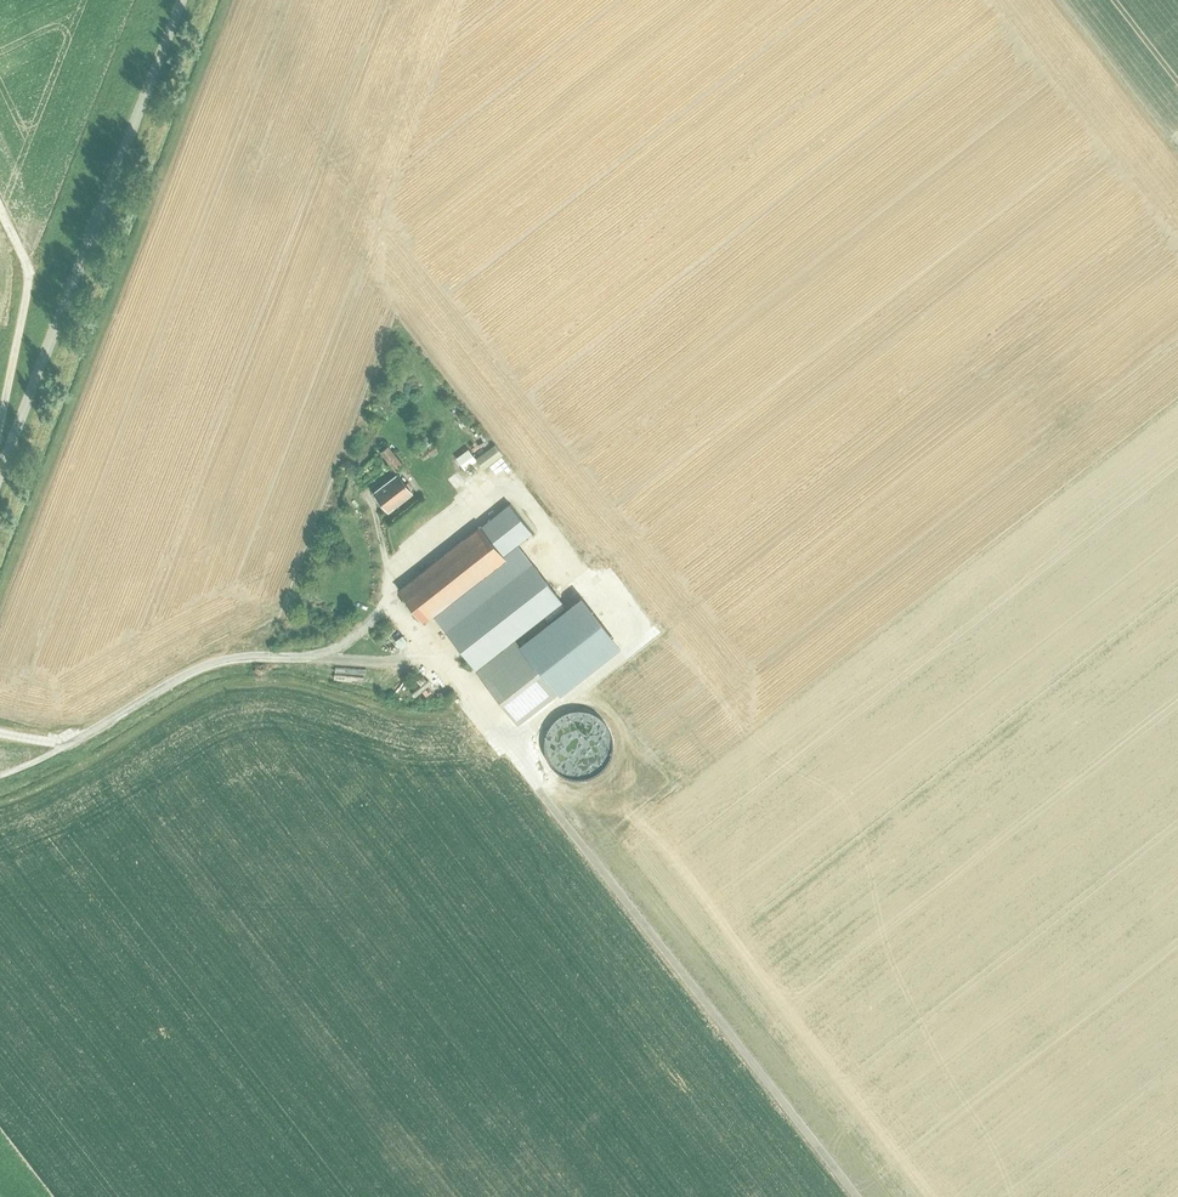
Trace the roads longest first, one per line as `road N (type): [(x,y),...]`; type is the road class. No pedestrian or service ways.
road 1 (track): [(852,1196),(494,742)]
road 2 (unclassified): [(0,475),(182,0)]

